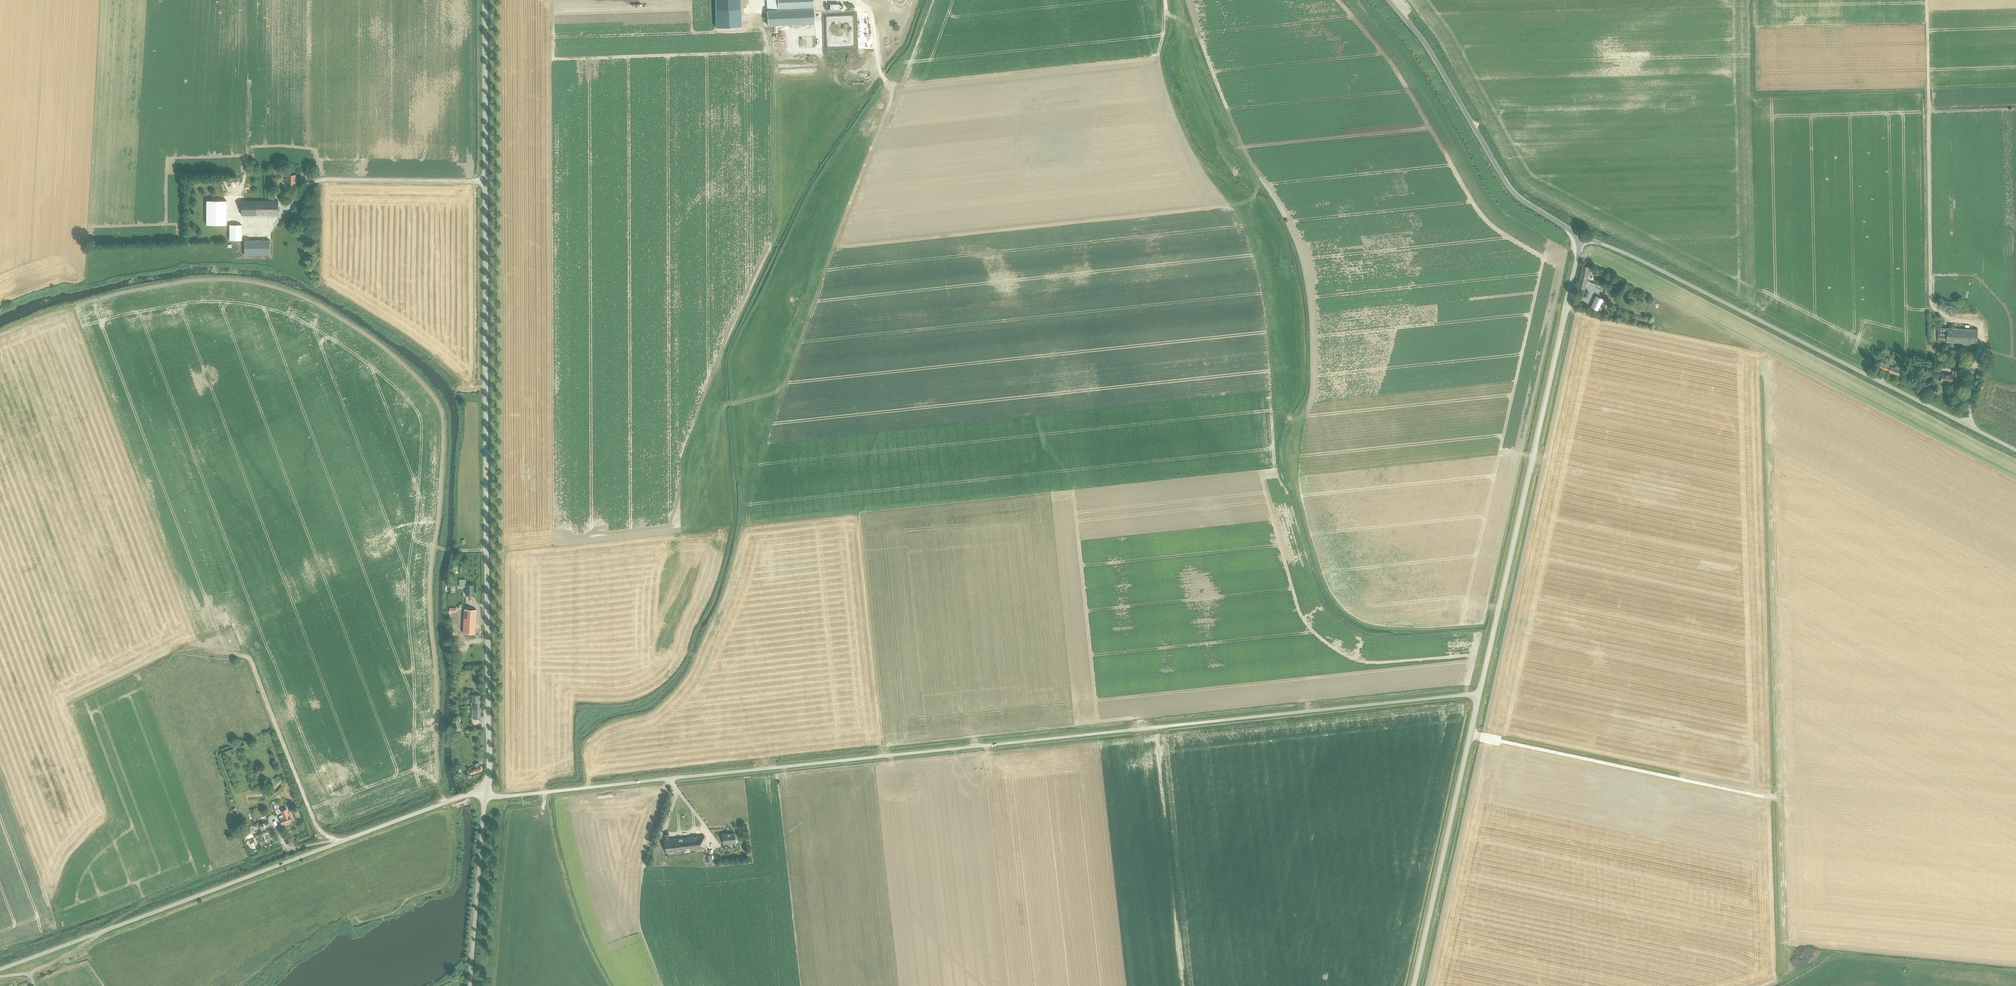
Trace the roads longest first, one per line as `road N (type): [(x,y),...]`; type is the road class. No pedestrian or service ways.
road 1 (unclassified): [(486,794),(1479,693)]
road 2 (tertiary): [(486,794),(485,0)]
road 3 (unclassified): [(486,794),(0,969)]
road 4 (unclassified): [(2015,450),(1654,267),(1581,239)]
road 5 (unclassified): [(1479,693),(1581,239)]
road 6 (unclassified): [(1581,239),(1516,196),(1389,0)]
road 7 (unclassified): [(1414,985),(1479,693)]
road 8 (track): [(338,843),(315,822),(251,664),(178,652)]
road 9 (track): [(486,794),(502,811),(489,985)]
road 10 (tertiary): [(470,985),(486,794)]

